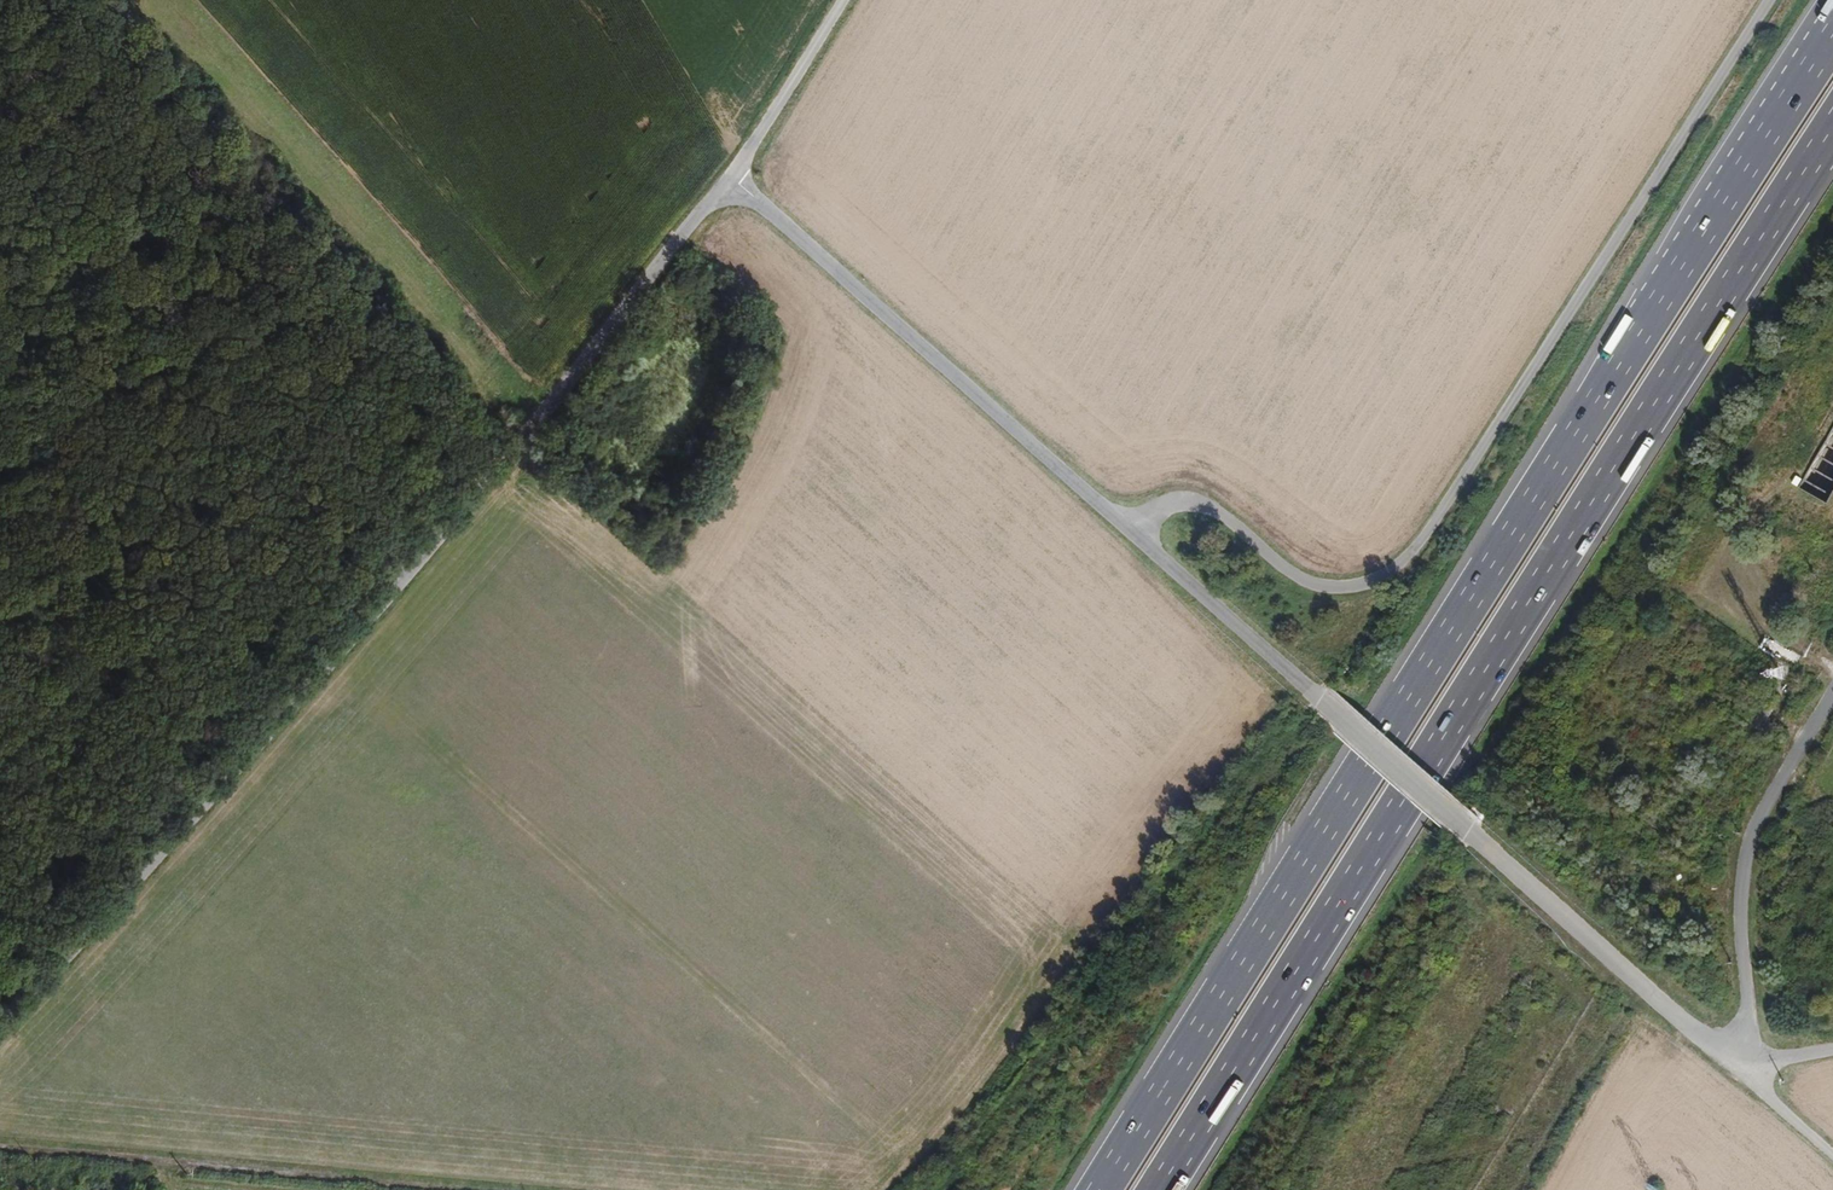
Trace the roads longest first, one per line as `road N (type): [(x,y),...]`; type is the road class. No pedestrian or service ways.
road 1 (motorway): [(1832,33),(1098,1189)]
road 2 (unclassified): [(730,172),(1727,1060)]
road 3 (motorway): [(1160,1189),(1832,129)]
road 4 (unclassified): [(0,1032),(515,444),(730,172)]
road 5 (track): [(437,464),(297,636),(0,951)]
road 6 (track): [(0,31),(95,163),(202,270),(359,449),(395,466),(437,464)]
road 7 (track): [(1612,1036),(1580,1030),(1580,997),(1469,887),(1434,911),(1265,1189)]
road 8 (track): [(952,1189),(1156,919),(1262,750),(1268,706)]
road 9 (track): [(1376,1189),(1518,937)]
road 10 (unclassified): [(730,172),(843,0)]
road 11 (unclassified): [(1727,1060),(1832,1154)]

